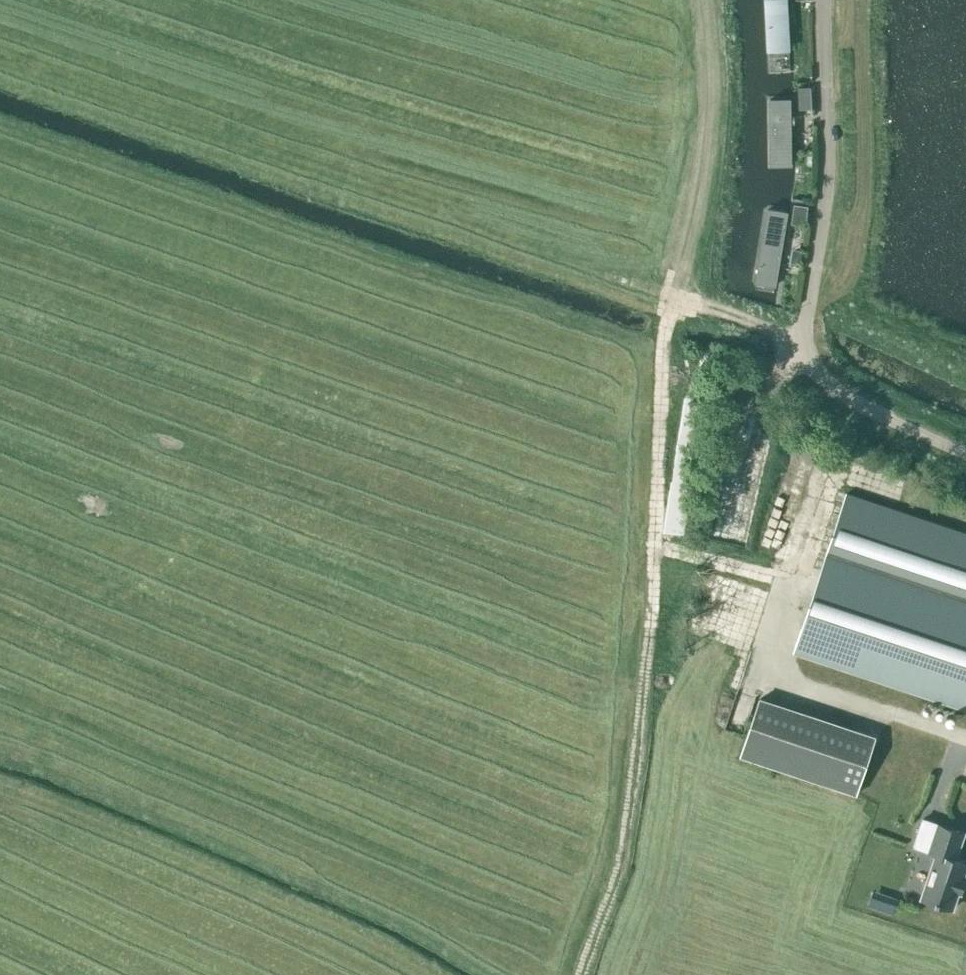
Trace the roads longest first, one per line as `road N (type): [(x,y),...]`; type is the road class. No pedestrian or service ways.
road 1 (residential): [(965,454),(847,399),(807,356),(826,178),(824,0)]
road 2 (track): [(683,303),(784,343),(804,340)]

